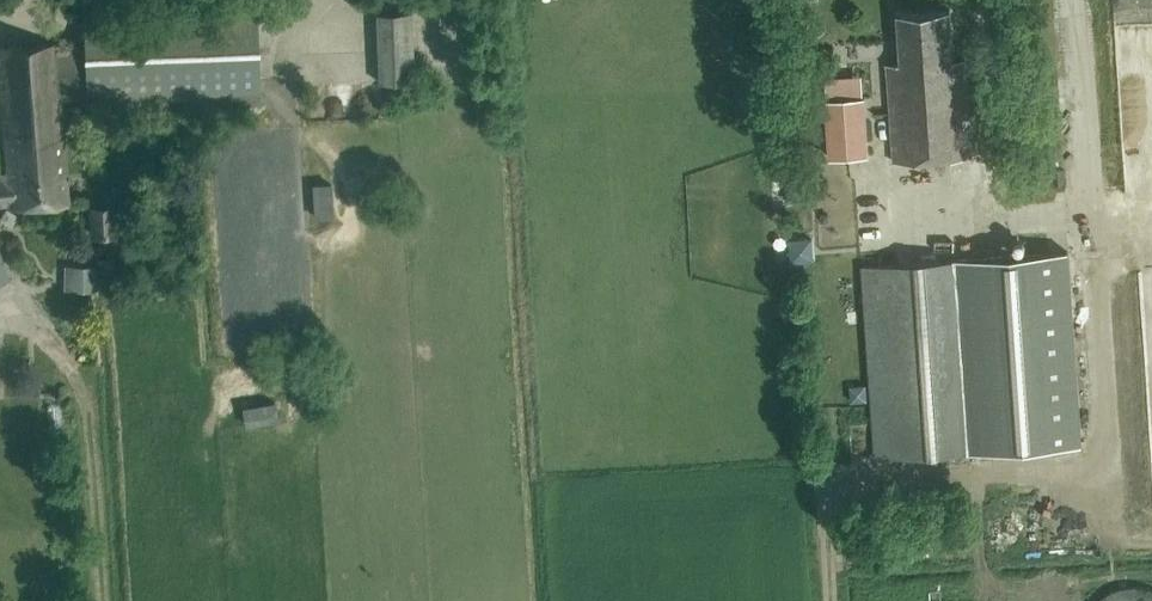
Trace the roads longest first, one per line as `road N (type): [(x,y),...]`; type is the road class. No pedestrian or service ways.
road 1 (track): [(105,600),(96,408),(56,348),(19,318),(0,319)]

